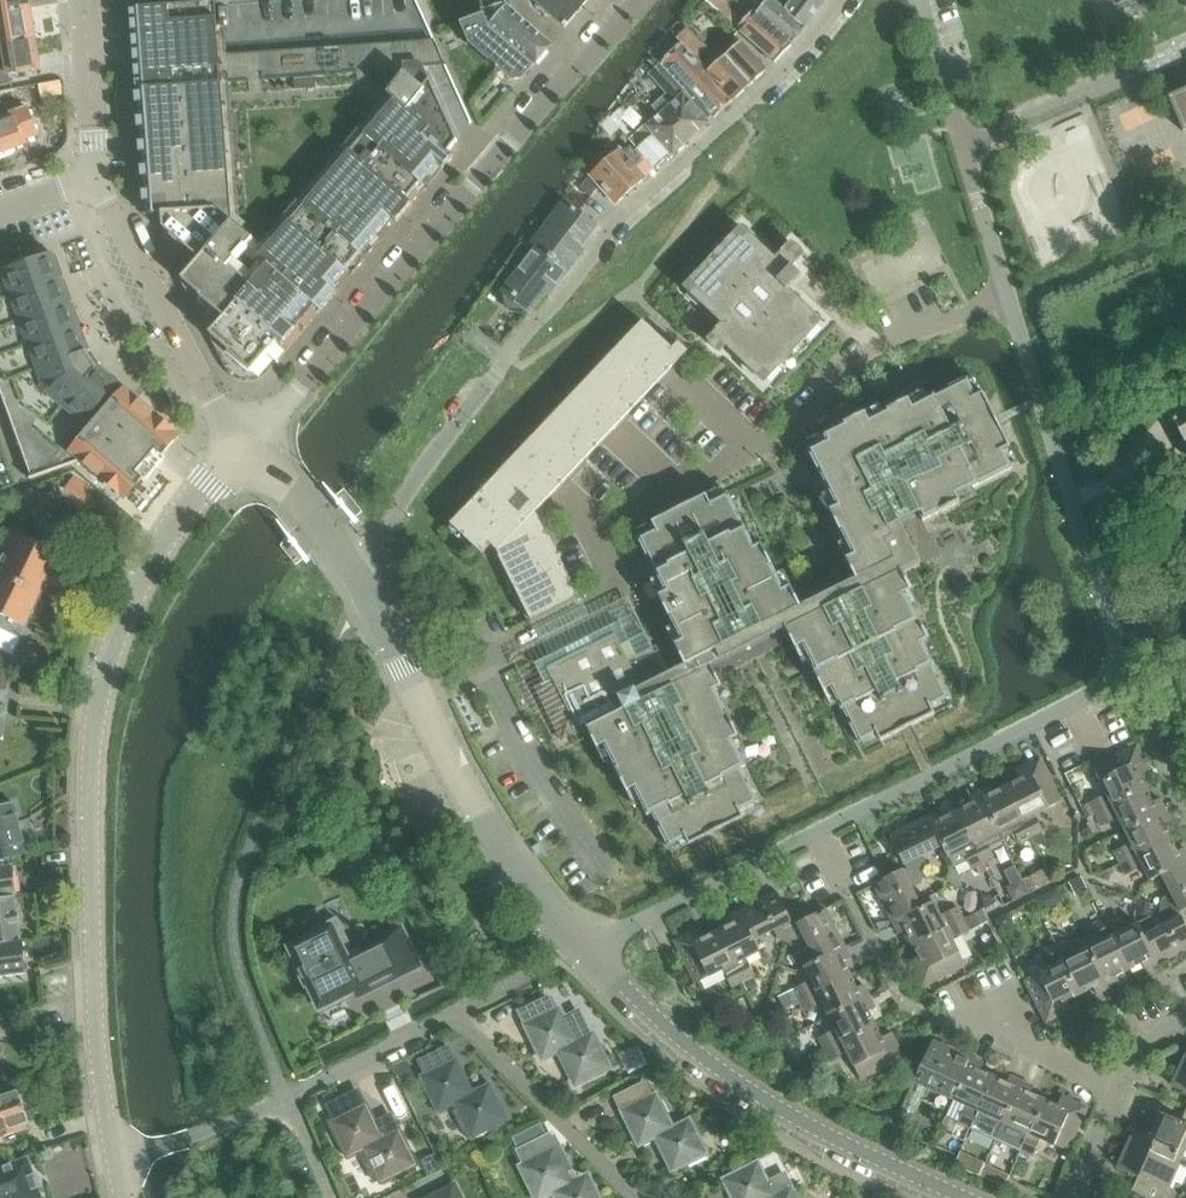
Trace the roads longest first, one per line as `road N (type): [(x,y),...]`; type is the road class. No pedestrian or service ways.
road 1 (residential): [(843,0),(737,114),(626,211),(426,462),(361,579)]
road 2 (residential): [(114,1154),(95,982),(92,758),(99,705),(124,619),(185,513),(248,450)]
road 3 (residential): [(637,0),(248,450)]
road 4 (residential): [(965,1197),(768,1102),(696,1052),(584,949)]
road 5 (residential): [(584,949),(478,815),(361,579)]
road 6 (residential): [(1121,683),(1113,632),(1009,298)]
road 7 (residential): [(820,833),(1121,683)]
road 8 (residential): [(95,179),(215,408),(248,450)]
road 9 (residential): [(1009,298),(917,0)]
road 10 (residential): [(783,437),(873,349),(1009,298)]
road 11 (residential): [(584,949),(820,833)]
road 12 (residential): [(635,1197),(456,1015)]
road 13 (residential): [(287,1099),(456,1015)]
road 14 (residential): [(114,1154),(193,1138),(287,1099)]
road 15 (residential): [(95,179),(81,0)]
road 16 (residential): [(456,1015),(584,949)]
road 17 (residential): [(1116,1089),(1000,1032)]

